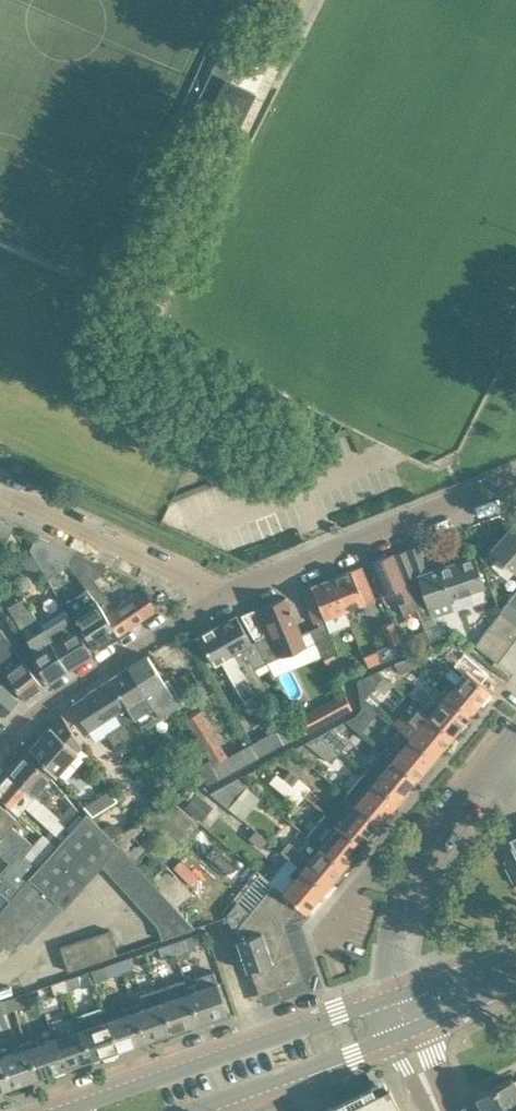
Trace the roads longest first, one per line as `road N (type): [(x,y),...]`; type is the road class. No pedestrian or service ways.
road 1 (tertiary): [(388,999),(73,1109)]
road 2 (residential): [(222,594),(515,479)]
road 3 (residential): [(388,999),(393,925),(413,869),(515,729)]
road 4 (residential): [(0,750),(60,695),(222,594)]
road 5 (residential): [(222,594),(0,492)]
road 6 (tertiary): [(192,1110),(401,1035)]
road 7 (tertiary): [(515,954),(388,999)]
road 8 (tertiary): [(401,1035),(515,982)]

